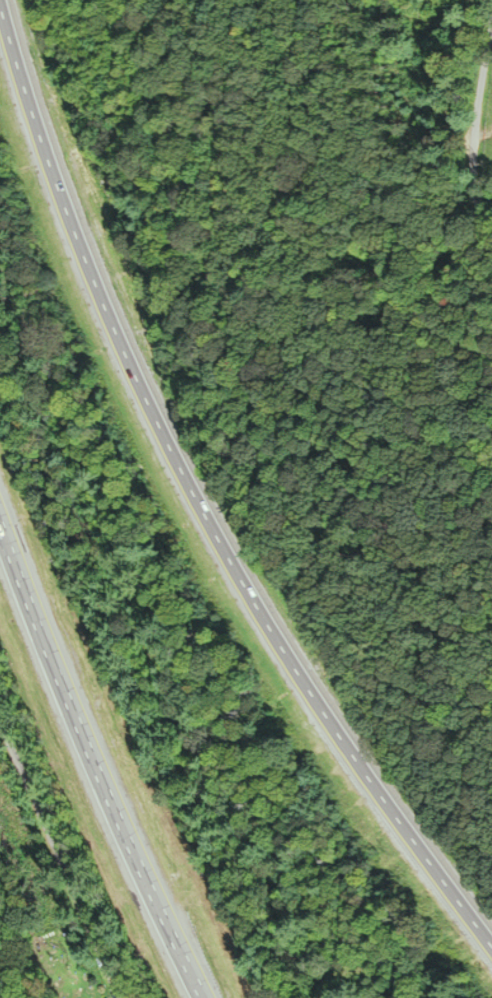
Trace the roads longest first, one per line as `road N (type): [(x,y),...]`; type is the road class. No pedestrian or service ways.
road 1 (motorway): [(491,947),(324,716),(212,532),(100,301),(0,11)]
road 2 (motorway): [(0,529),(121,833),(200,997)]
road 3 (residential): [(122,997),(0,714)]
road 4 (residential): [(491,27),(474,194),(491,239)]

